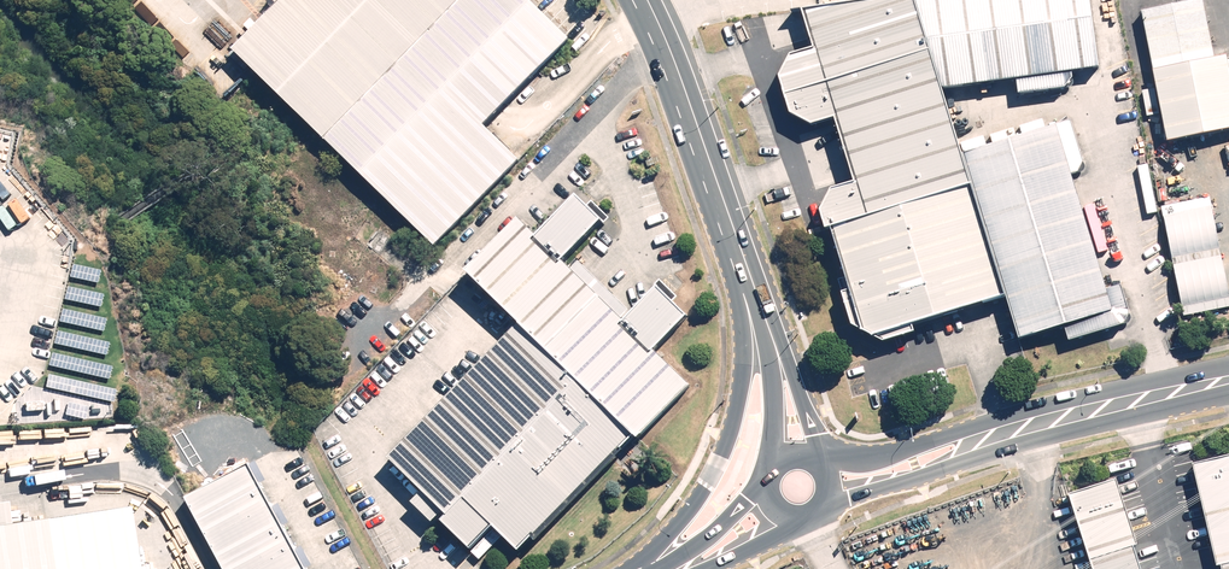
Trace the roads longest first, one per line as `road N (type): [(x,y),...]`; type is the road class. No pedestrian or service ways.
road 1 (secondary): [(636,568),(679,524),(719,462),(734,415),(742,360),(736,233)]
road 2 (secondary): [(647,0),(736,233)]
road 3 (secondary): [(1228,374),(1000,437)]
road 4 (secondary): [(817,459),(845,462),(953,438),(1000,437)]
road 5 (secondary): [(1000,437),(949,465),(830,497)]
road 6 (secondary): [(770,466),(778,424),(770,333)]
road 7 (secondary): [(770,333),(798,386),(810,455)]
road 8 (secondary): [(663,568),(738,516),(763,487)]

